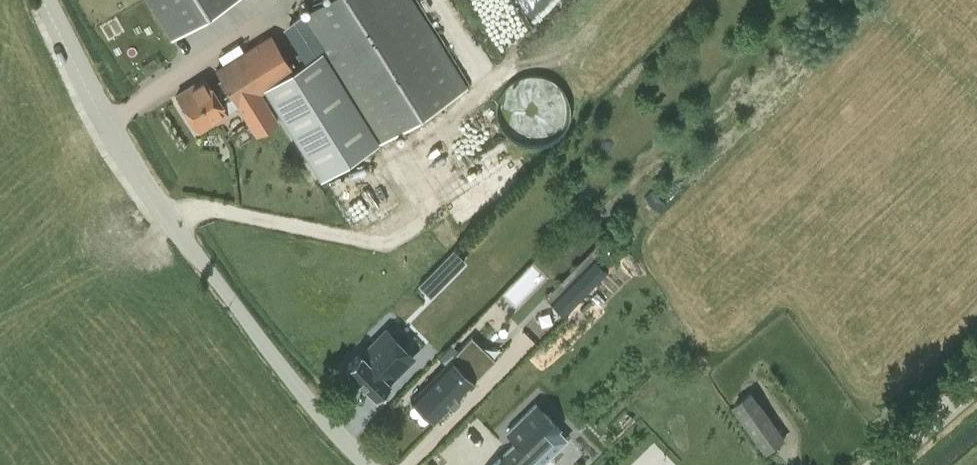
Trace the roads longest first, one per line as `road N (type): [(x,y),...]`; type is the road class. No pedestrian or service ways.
road 1 (unclassified): [(368,464),(137,170),(51,0)]
road 2 (track): [(479,91),(572,0)]
road 3 (tertiary): [(882,464),(976,383)]

